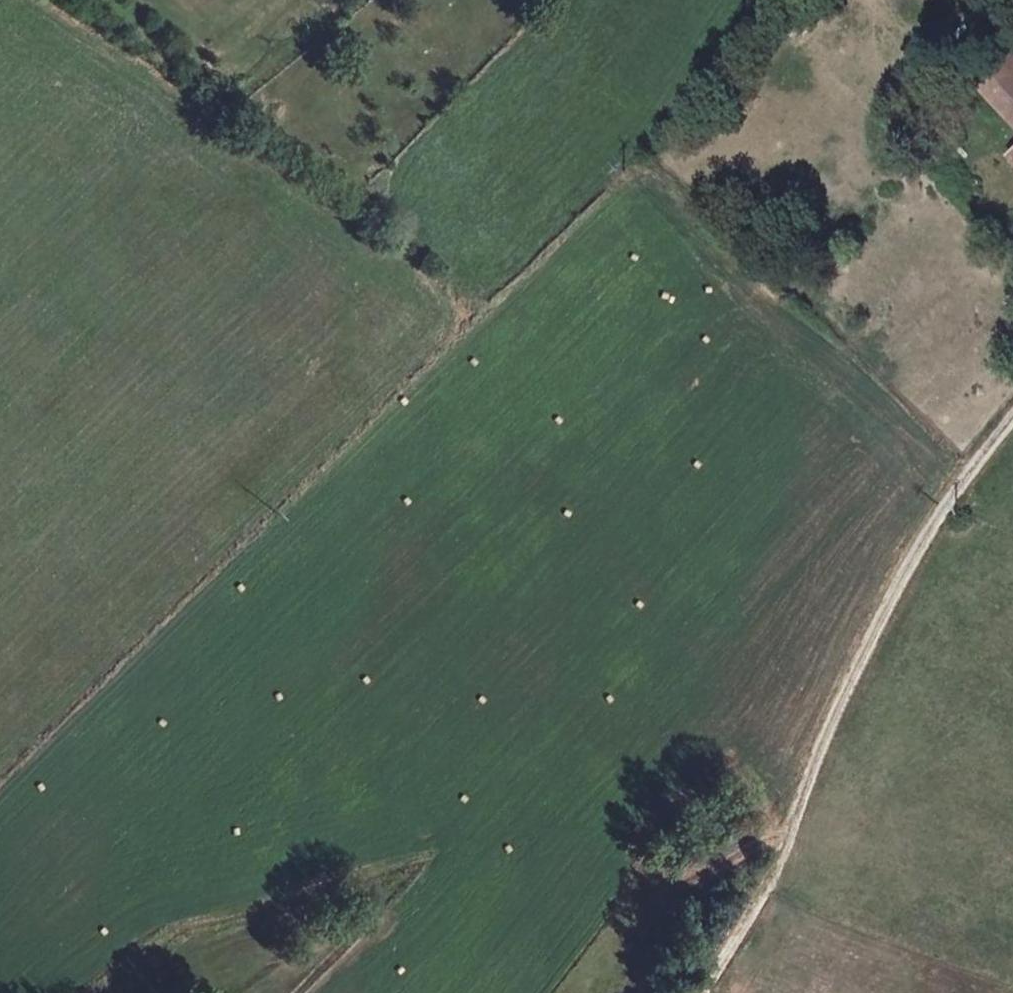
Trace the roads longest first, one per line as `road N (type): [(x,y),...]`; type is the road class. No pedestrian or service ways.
road 1 (track): [(1012,404),(974,444),(699,992)]

